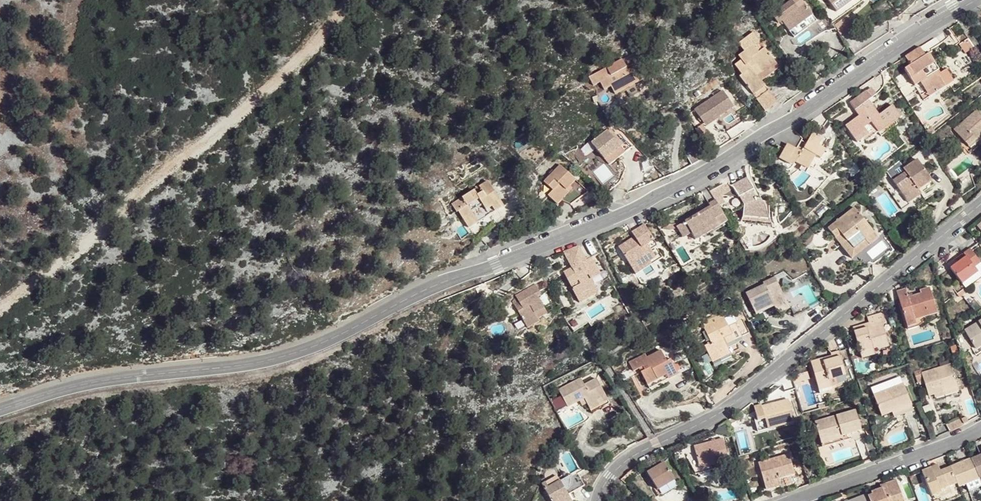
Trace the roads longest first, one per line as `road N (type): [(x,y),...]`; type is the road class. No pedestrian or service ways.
road 1 (residential): [(0,410),(96,379),(256,365),(312,346),(422,291),(647,203),(975,0)]
road 2 (residential): [(980,202),(727,407),(631,457),(609,475),(597,500)]
road 3 (track): [(0,307),(271,83),(349,0)]
road 4 (residential): [(794,500),(980,428)]

